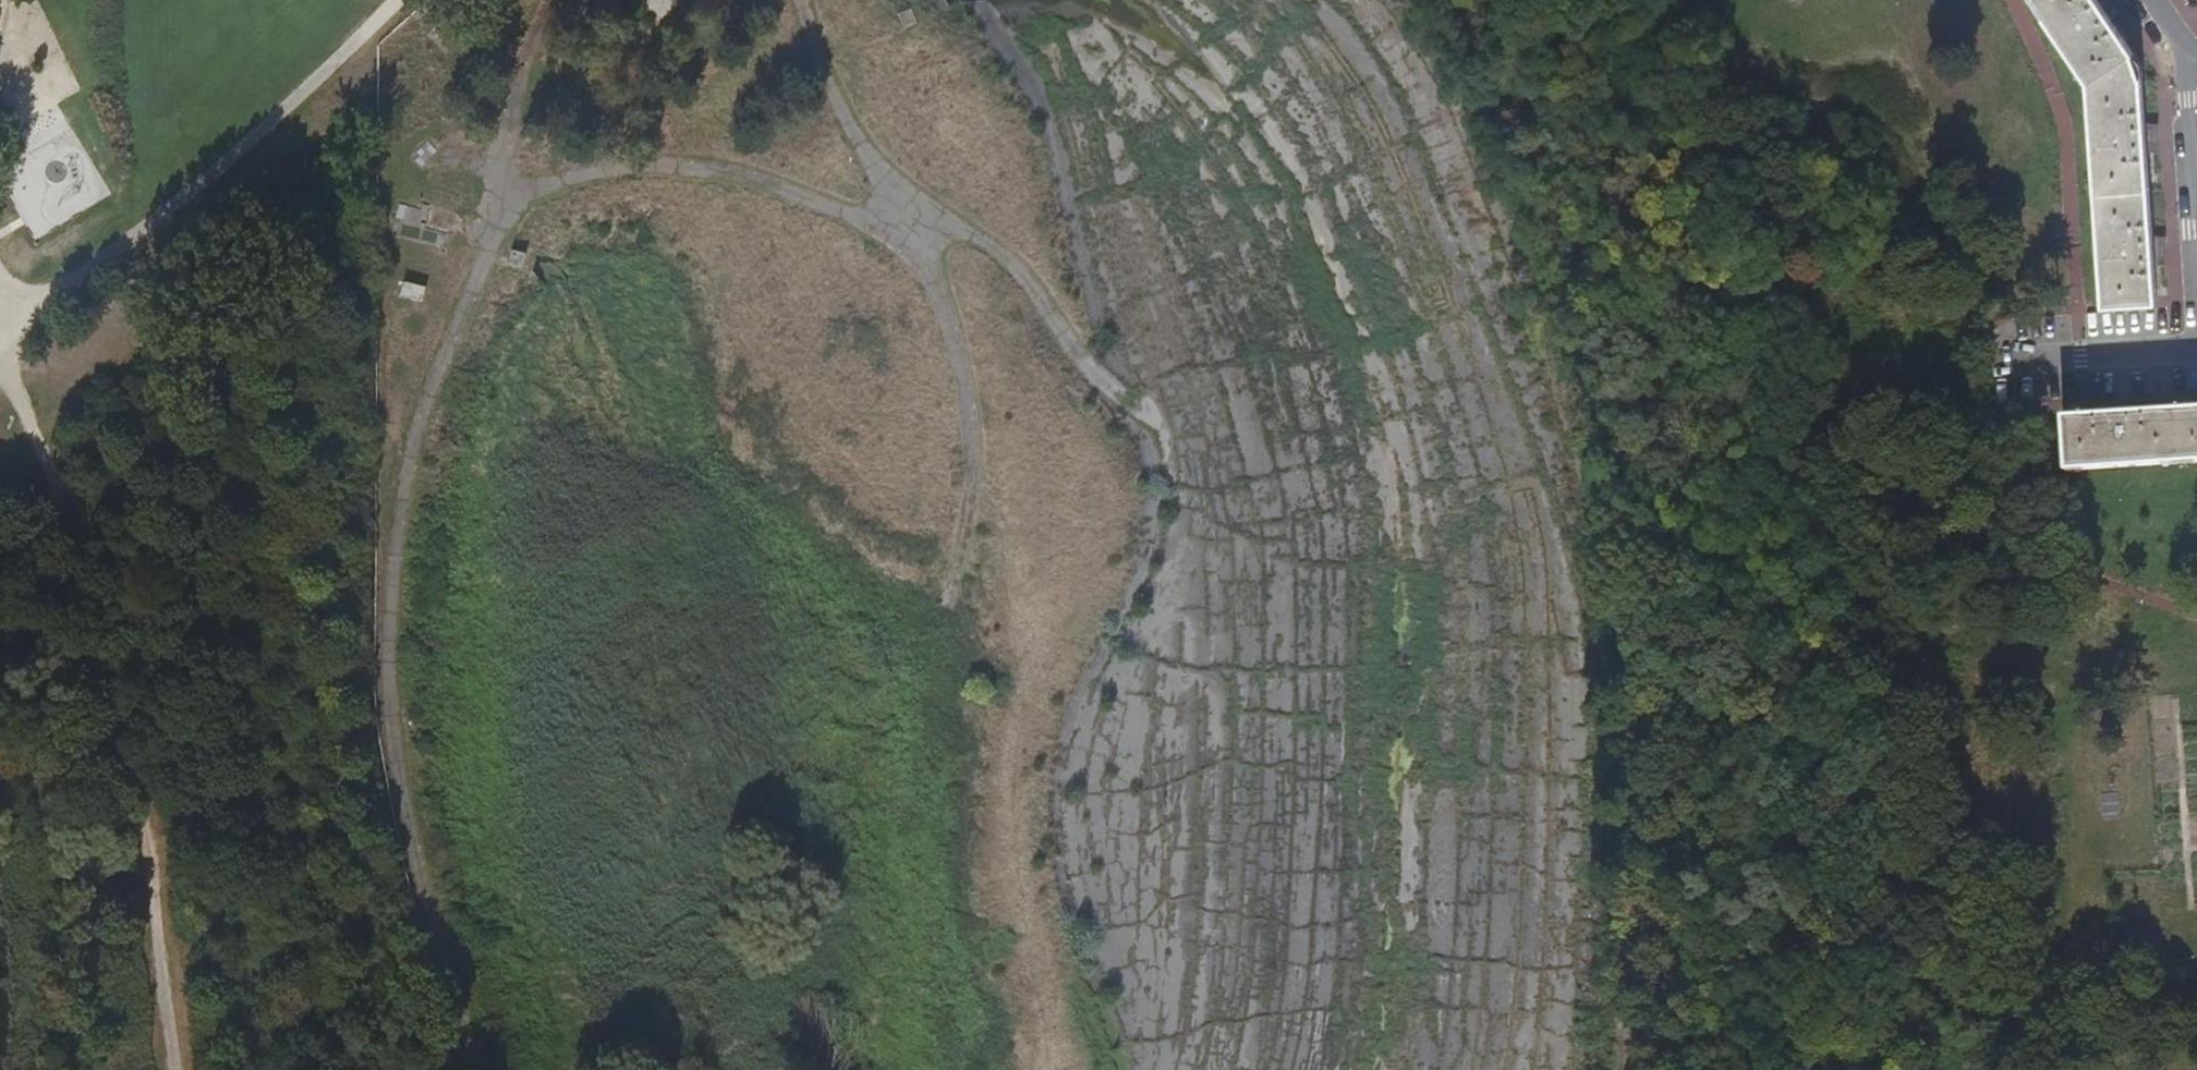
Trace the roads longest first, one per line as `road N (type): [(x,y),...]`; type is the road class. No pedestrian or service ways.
road 1 (residential): [(2026,374),(2196,360)]
road 2 (residential): [(2196,199),(2188,67)]

